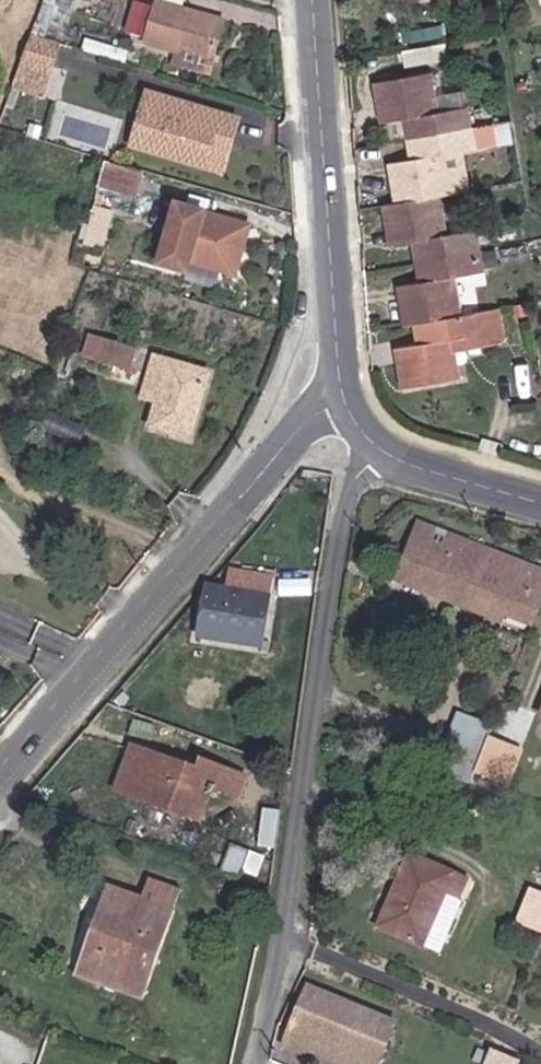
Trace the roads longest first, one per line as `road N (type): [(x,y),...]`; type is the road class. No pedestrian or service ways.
road 1 (residential): [(362,437),(323,779),(268,1063)]
road 2 (residential): [(0,803),(167,613),(307,399)]
road 3 (residential): [(307,399),(341,278),(318,0)]
road 4 (residential): [(540,505),(431,475),(362,437)]

